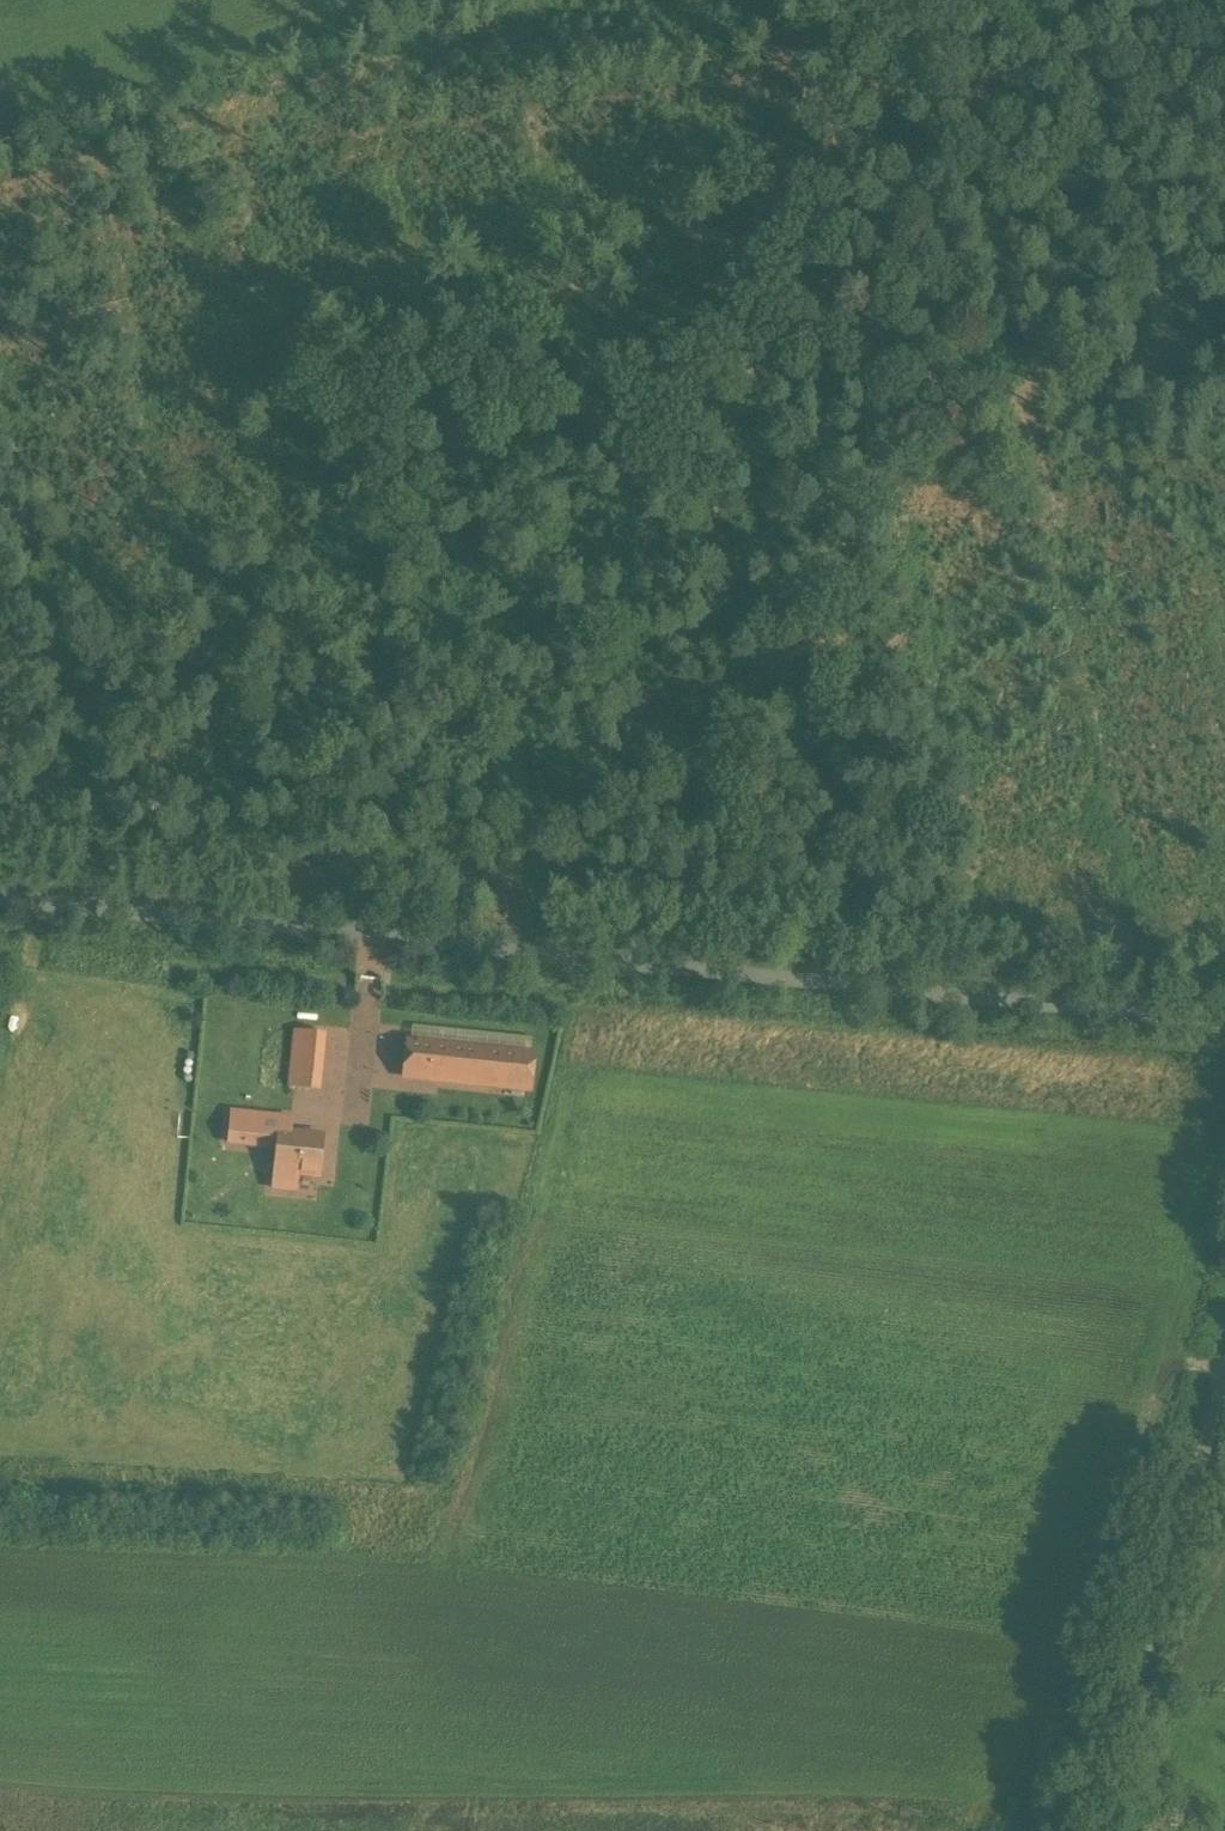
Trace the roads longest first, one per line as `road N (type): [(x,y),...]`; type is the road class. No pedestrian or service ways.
road 1 (unclassified): [(1224,1023),(0,894)]

